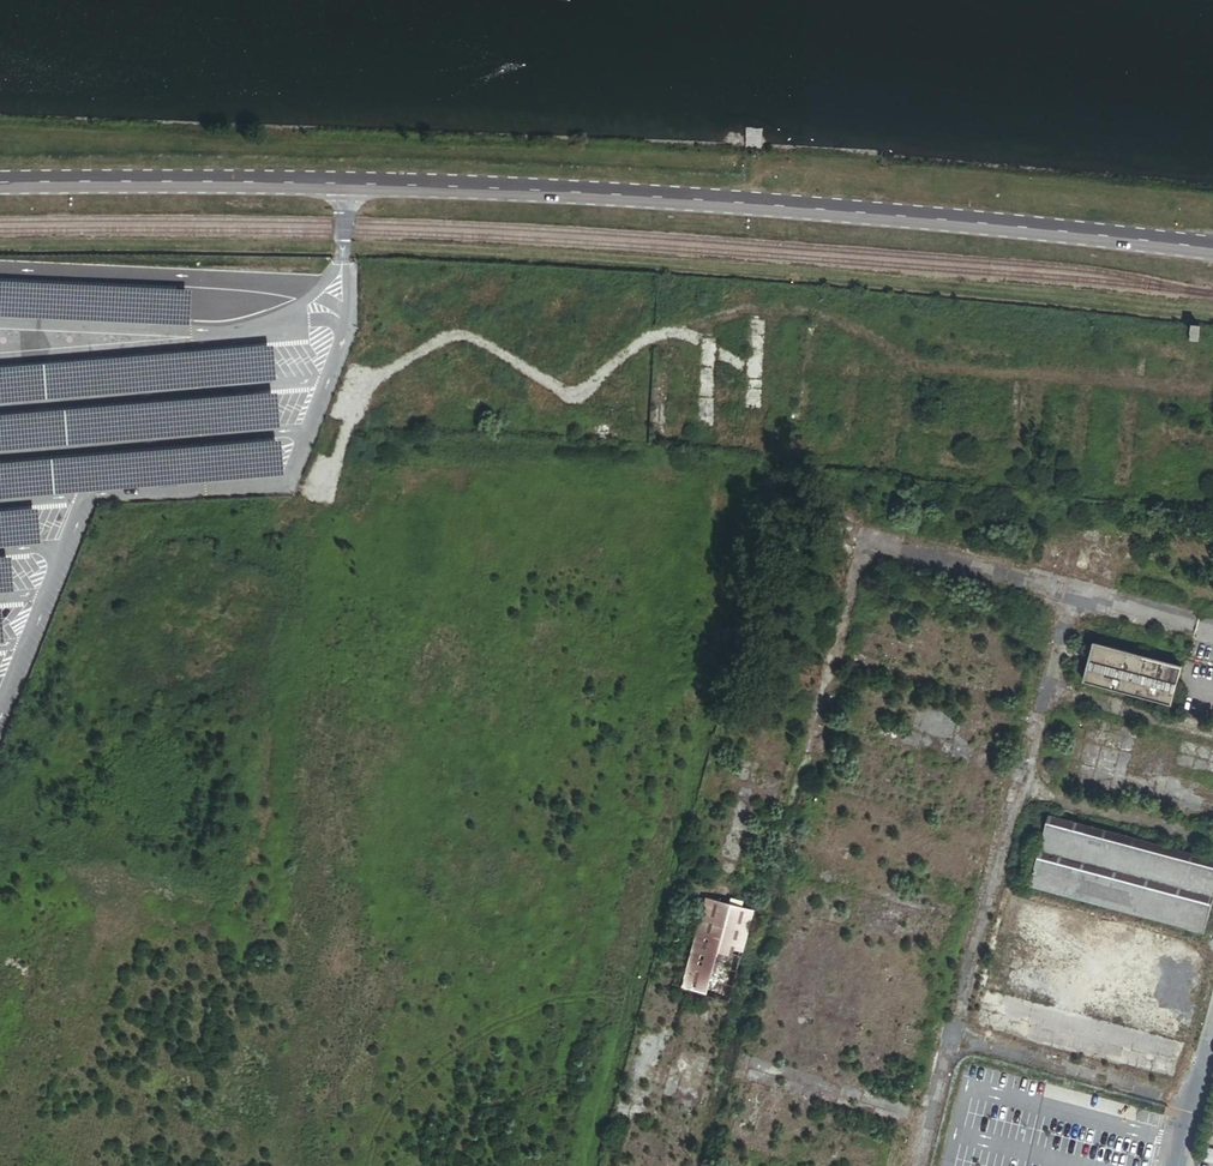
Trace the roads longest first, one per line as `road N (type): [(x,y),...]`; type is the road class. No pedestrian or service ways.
road 1 (tertiary): [(0,184),(448,184),(708,198),(1212,250)]

